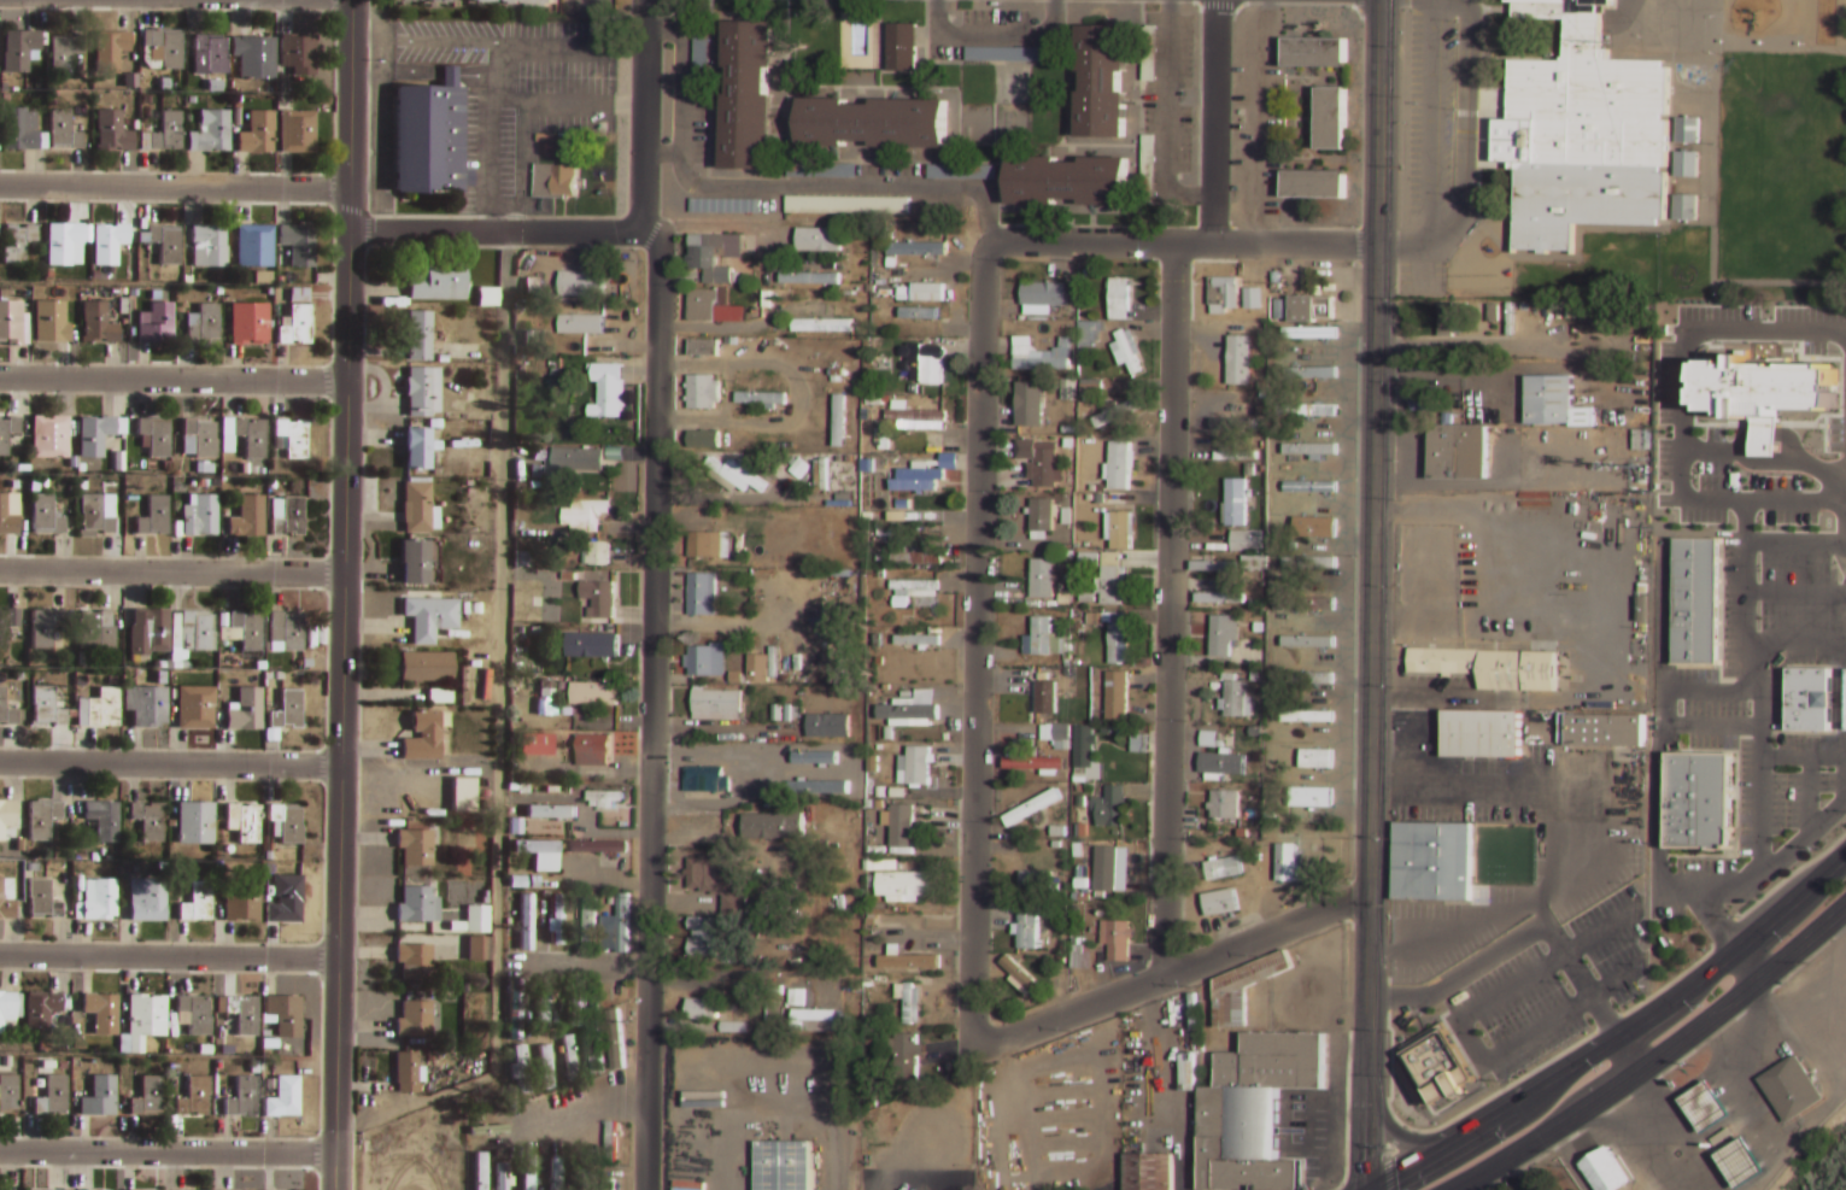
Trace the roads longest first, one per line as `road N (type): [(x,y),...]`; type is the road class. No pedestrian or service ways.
road 1 (tertiary): [(1362,1189),(1379,0)]
road 2 (residential): [(641,233),(660,259),(645,1189)]
road 3 (tertiary): [(334,1189),(351,233)]
road 4 (residential): [(971,1049),(981,265),(1004,240)]
road 5 (residential): [(1161,975),(1174,242)]
road 6 (primary): [(1845,854),(1653,1013),(1362,1189)]
road 7 (primary): [(1454,1189),(1682,1044),(1845,907)]
road 8 (residential): [(971,1049),(1369,897)]
road 9 (residential): [(1376,244),(1004,240)]
road 10 (residential): [(0,185),(351,190)]
road 11 (residential): [(348,380),(0,377)]
road 12 (residential): [(346,575),(0,573)]
road 13 (residential): [(342,767),(0,763)]
road 14 (residential): [(339,961),(0,954)]
road 15 (residential): [(334,1156),(0,1148)]
road 16 (residential): [(641,233),(351,233)]
road 17 (residential): [(1212,241),(1216,0)]
road 18 (residential): [(649,0),(641,233)]
road 19 (tertiary): [(351,233),(354,0)]

